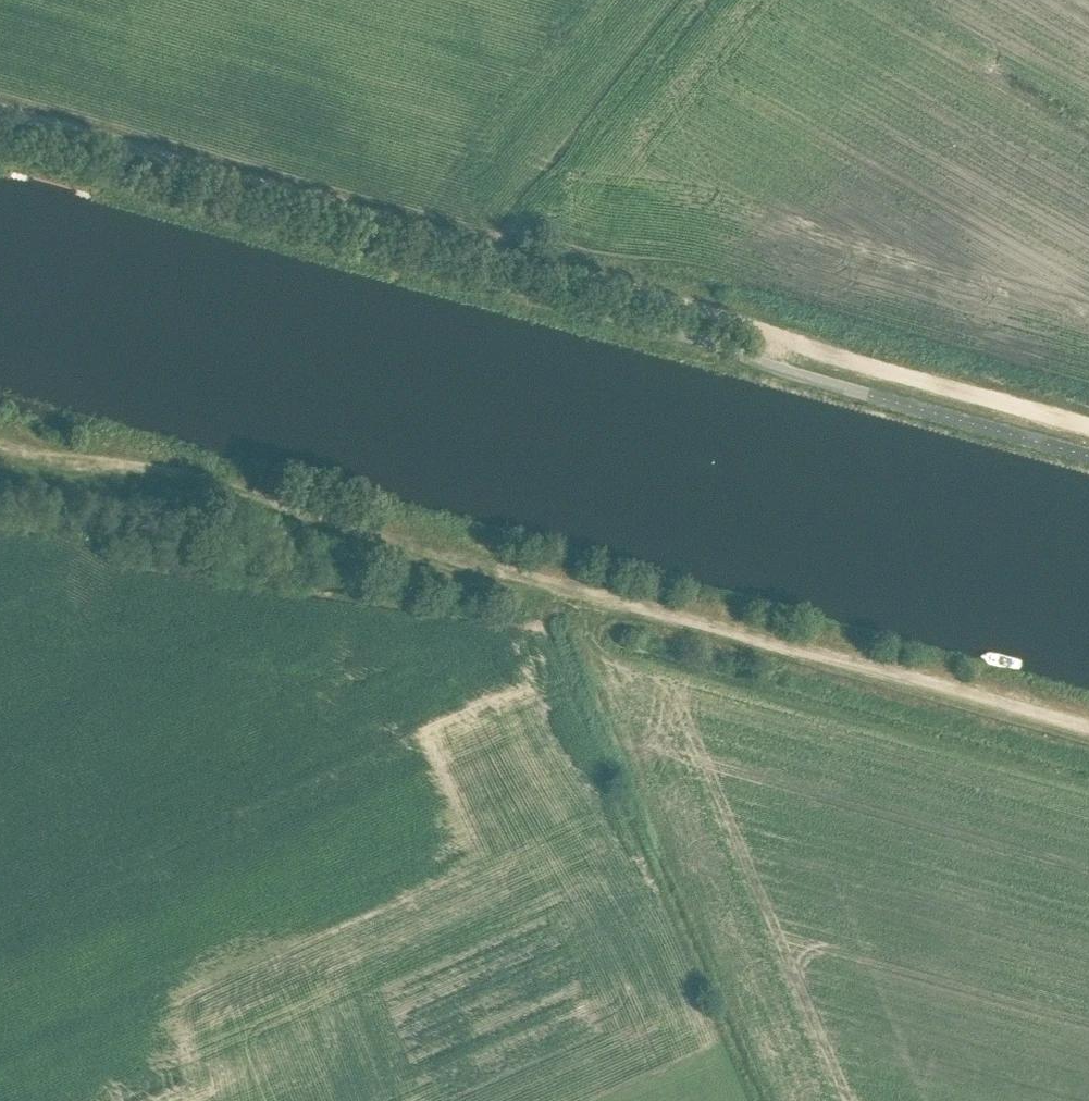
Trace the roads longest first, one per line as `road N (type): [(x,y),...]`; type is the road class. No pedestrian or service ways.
road 1 (track): [(1088,424),(0,115)]
road 2 (track): [(0,446),(533,577),(1088,729)]

